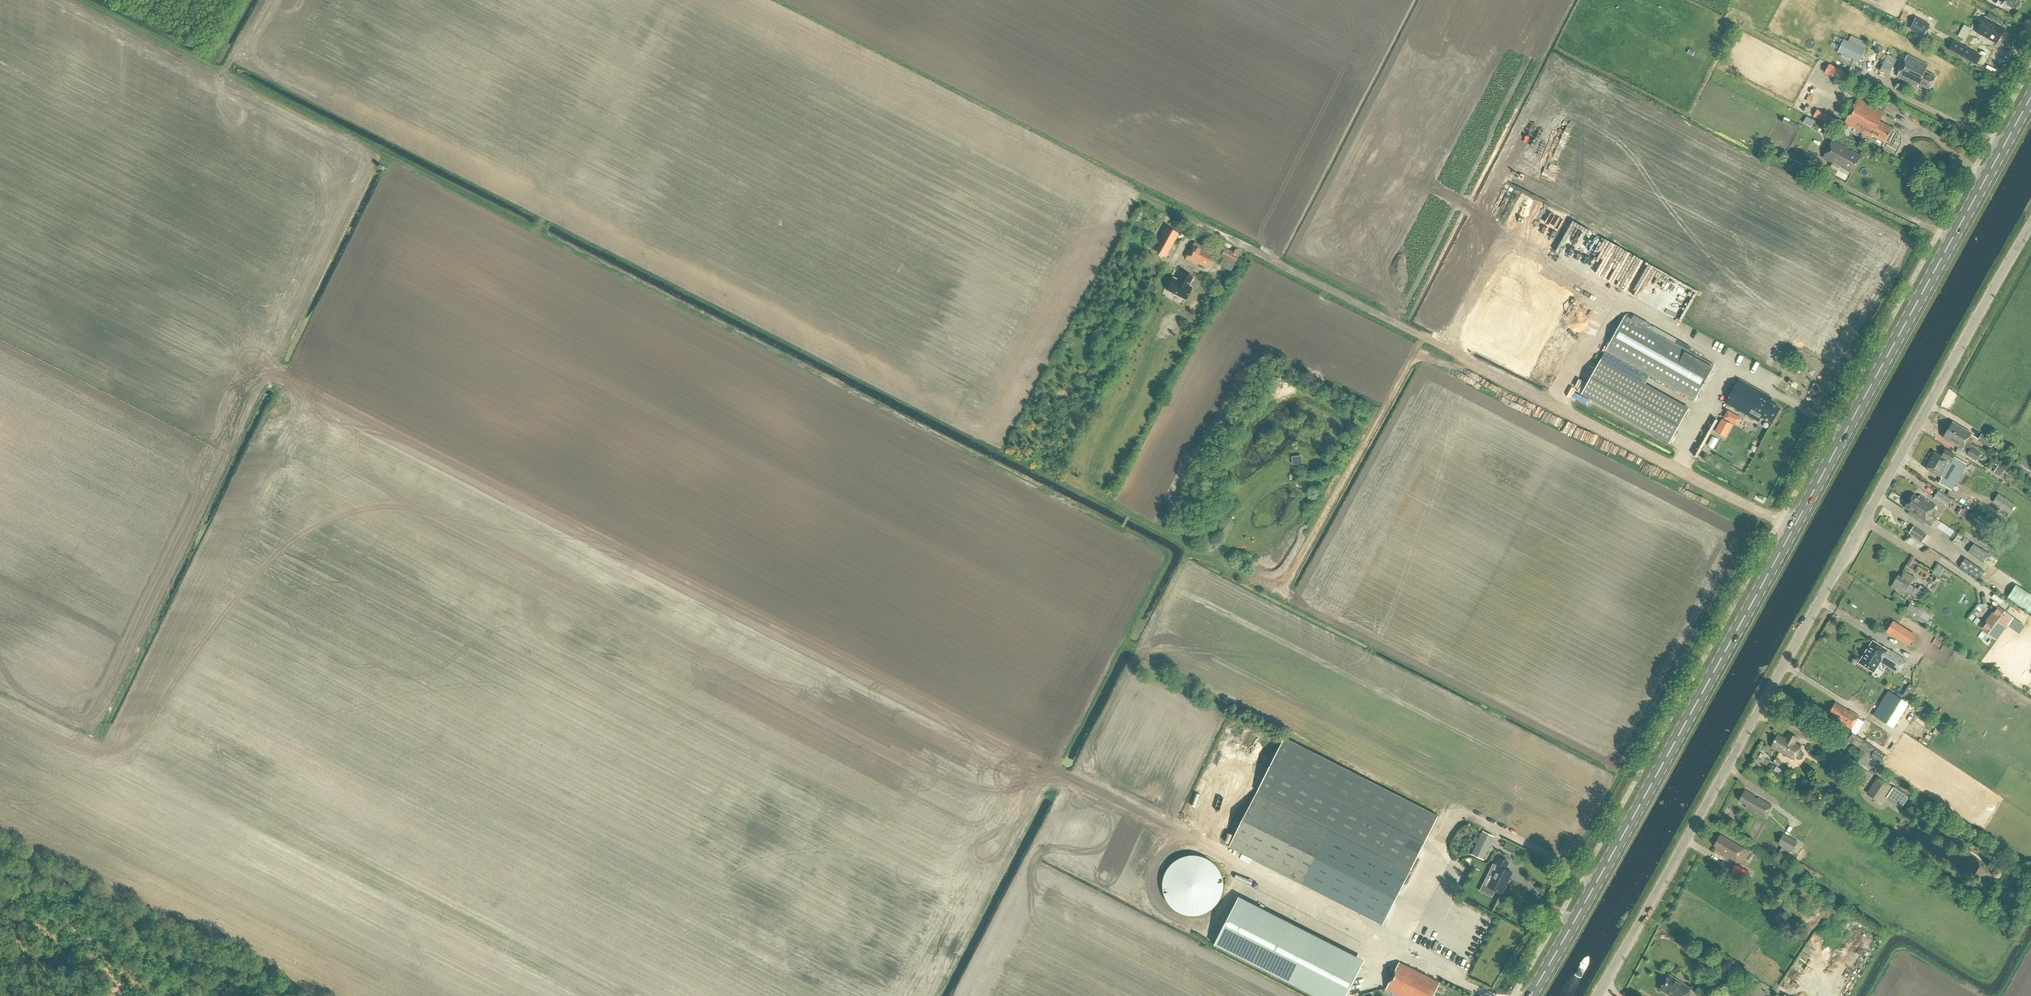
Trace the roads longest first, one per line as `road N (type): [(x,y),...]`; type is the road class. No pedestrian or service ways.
road 1 (primary): [(1530,995),(2030,100)]
road 2 (unclassified): [(1597,995),(2030,225)]
road 3 (track): [(0,845),(234,964)]

